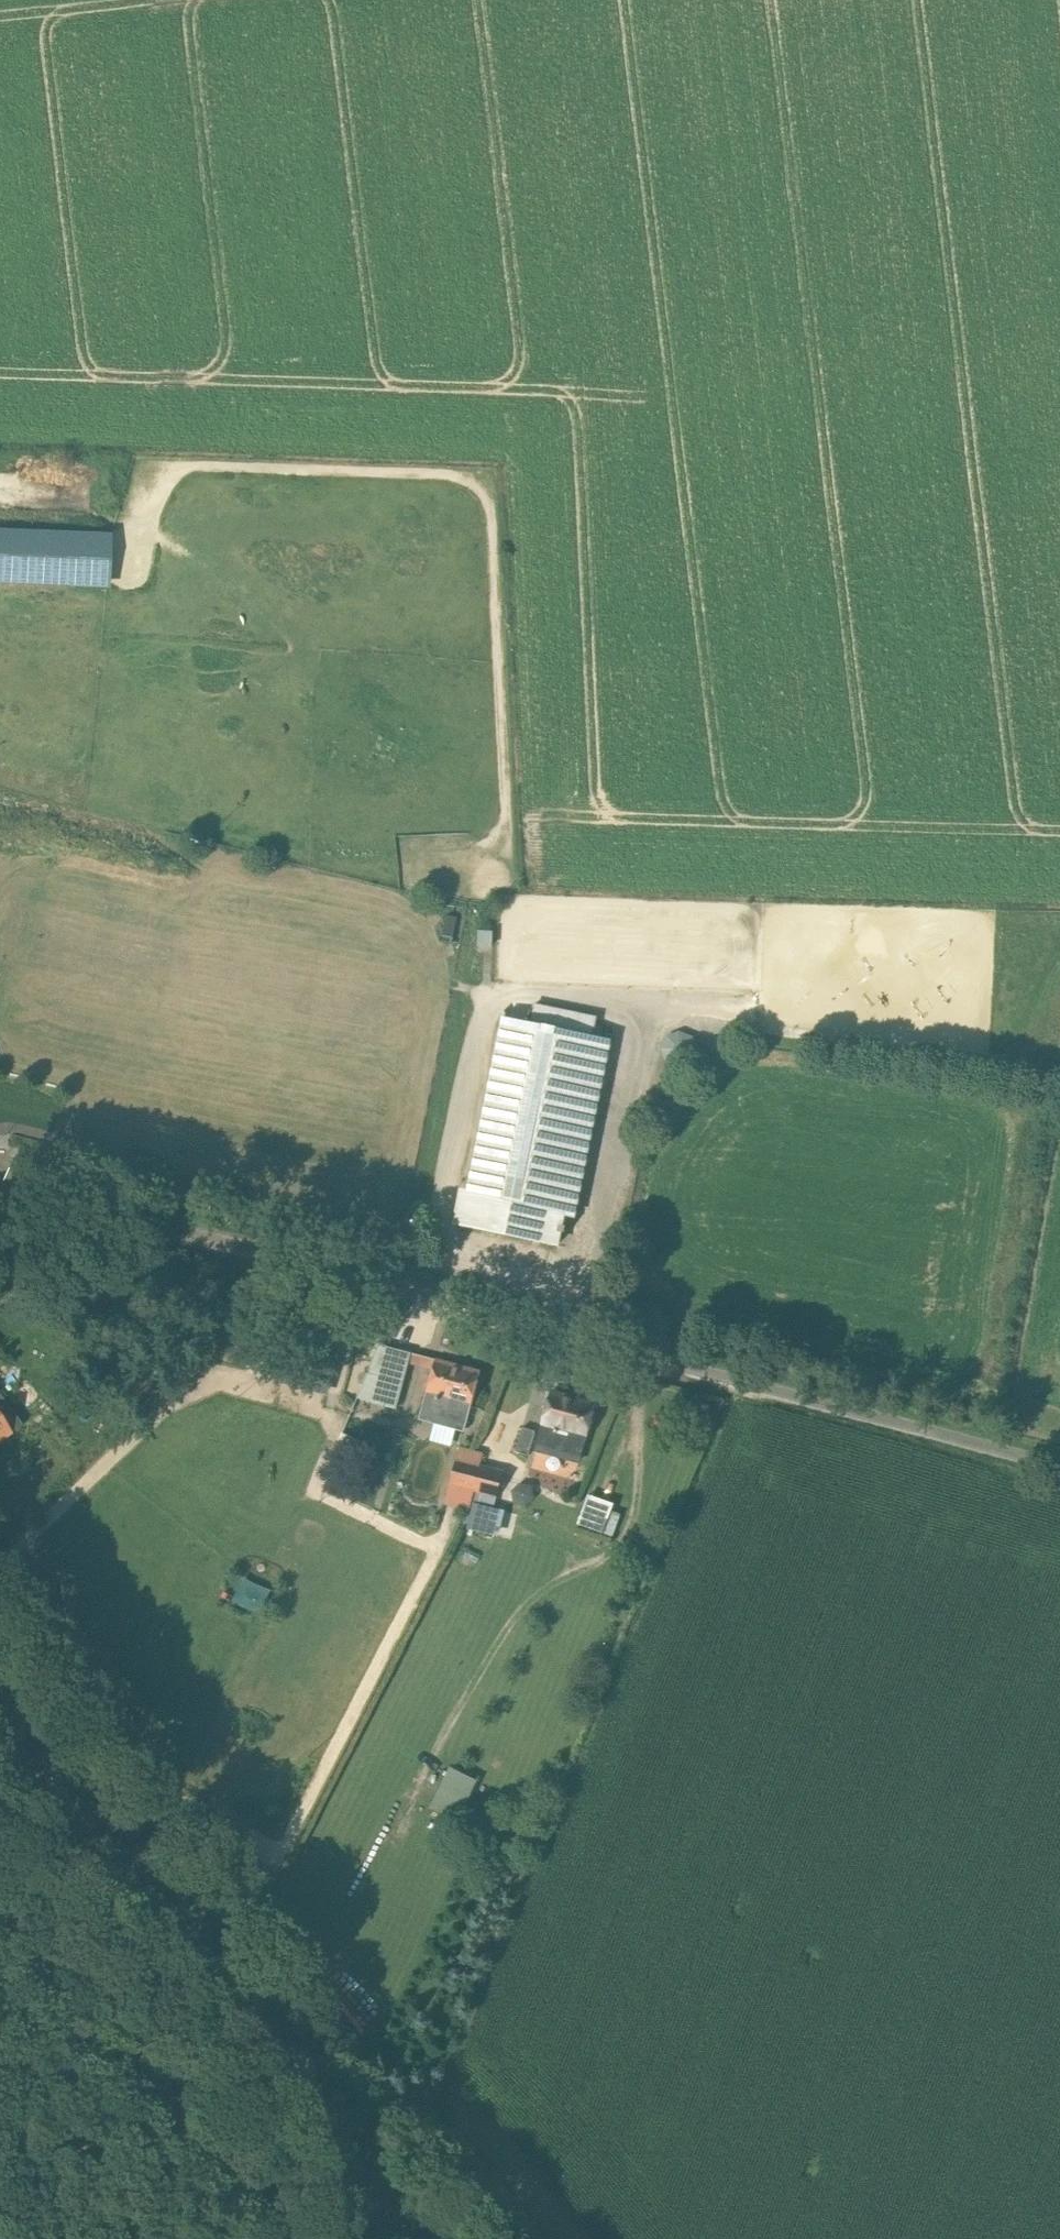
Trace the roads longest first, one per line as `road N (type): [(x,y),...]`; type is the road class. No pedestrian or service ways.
road 1 (unclassified): [(0,1227),(64,1217),(306,1264),(1059,1467)]
road 2 (unclassified): [(0,1709),(416,2238)]
road 3 (track): [(0,1917),(90,1998),(284,2238)]

